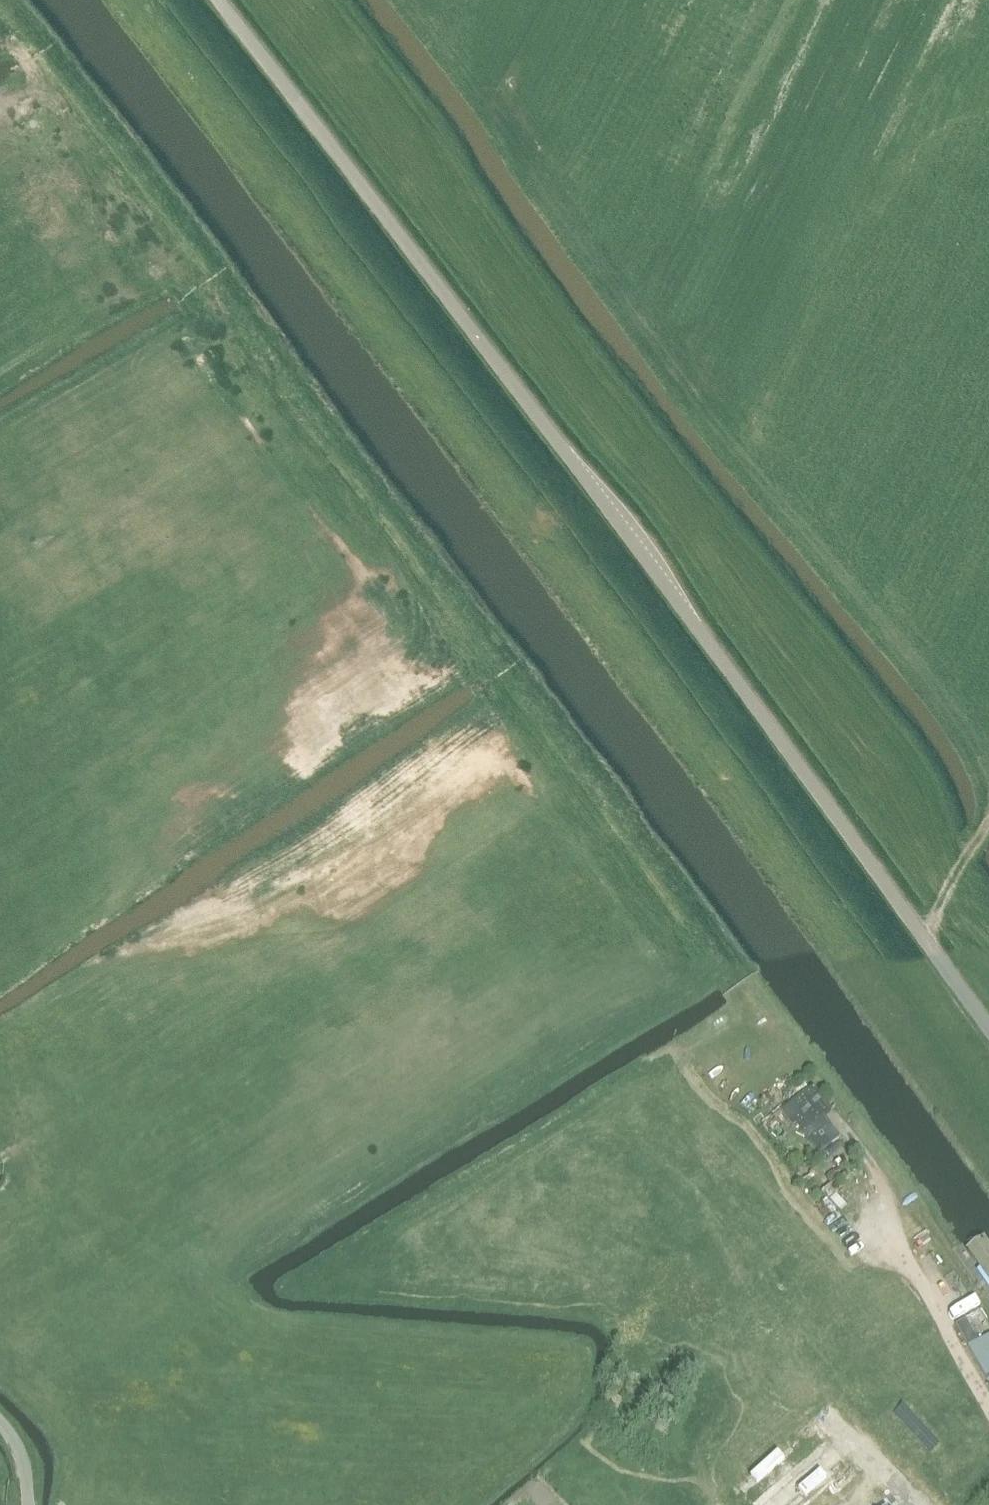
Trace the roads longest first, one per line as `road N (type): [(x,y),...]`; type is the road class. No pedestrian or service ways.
road 1 (unclassified): [(988,1016),(220,0)]

